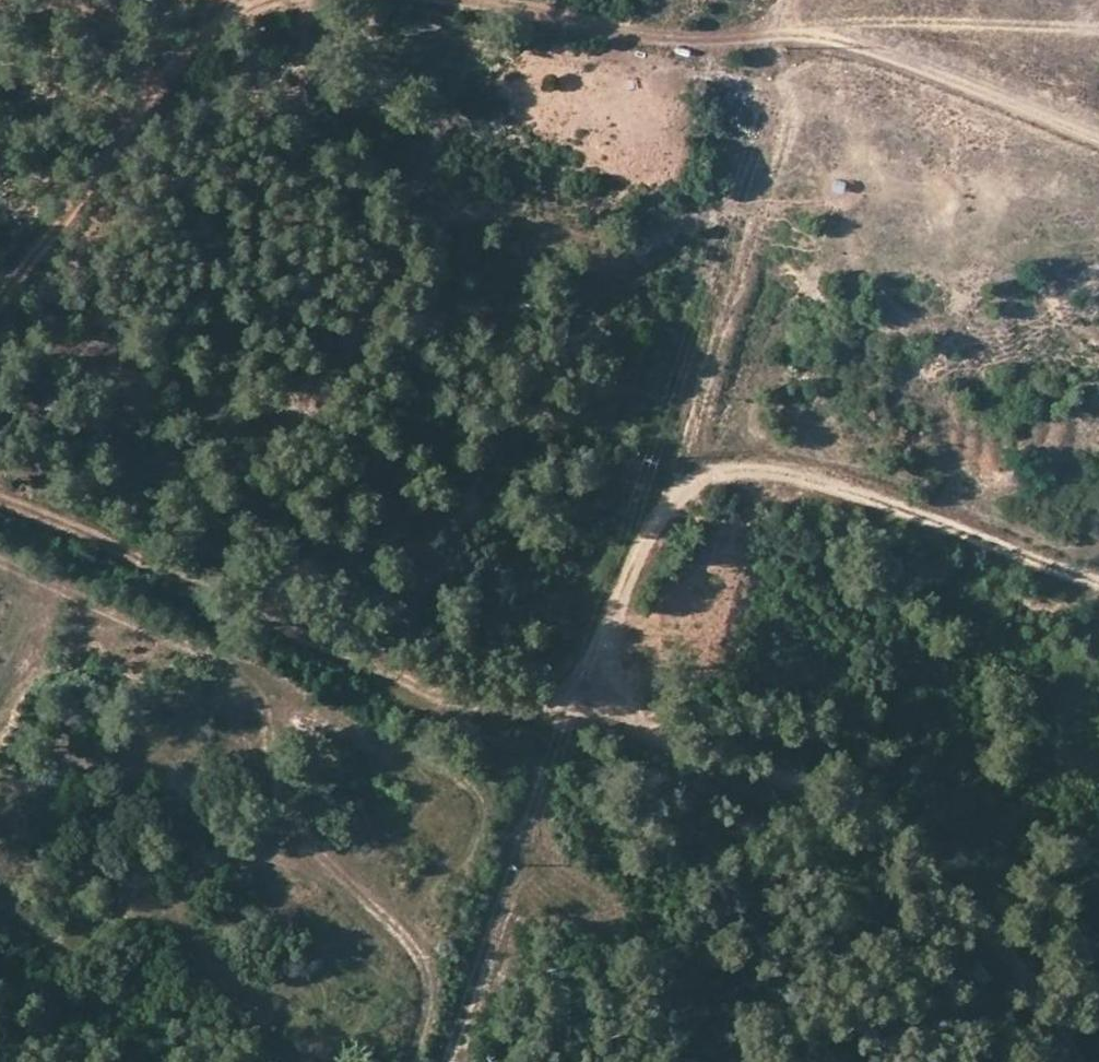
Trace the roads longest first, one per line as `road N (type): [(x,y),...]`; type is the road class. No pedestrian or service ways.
road 1 (track): [(1098,582),(839,487),(770,468),(721,472),(678,495),(646,530),(570,727)]
road 2 (track): [(413,1061),(433,995),(410,943),(377,905),(294,854),(196,836),(177,789),(214,737),(263,753),(287,805)]
road 3 (track): [(1098,139),(835,42),(681,41),(533,0)]
road 4 (track): [(238,0),(159,85),(0,313)]
road 5 (track): [(570,727),(539,788),(448,1061)]

